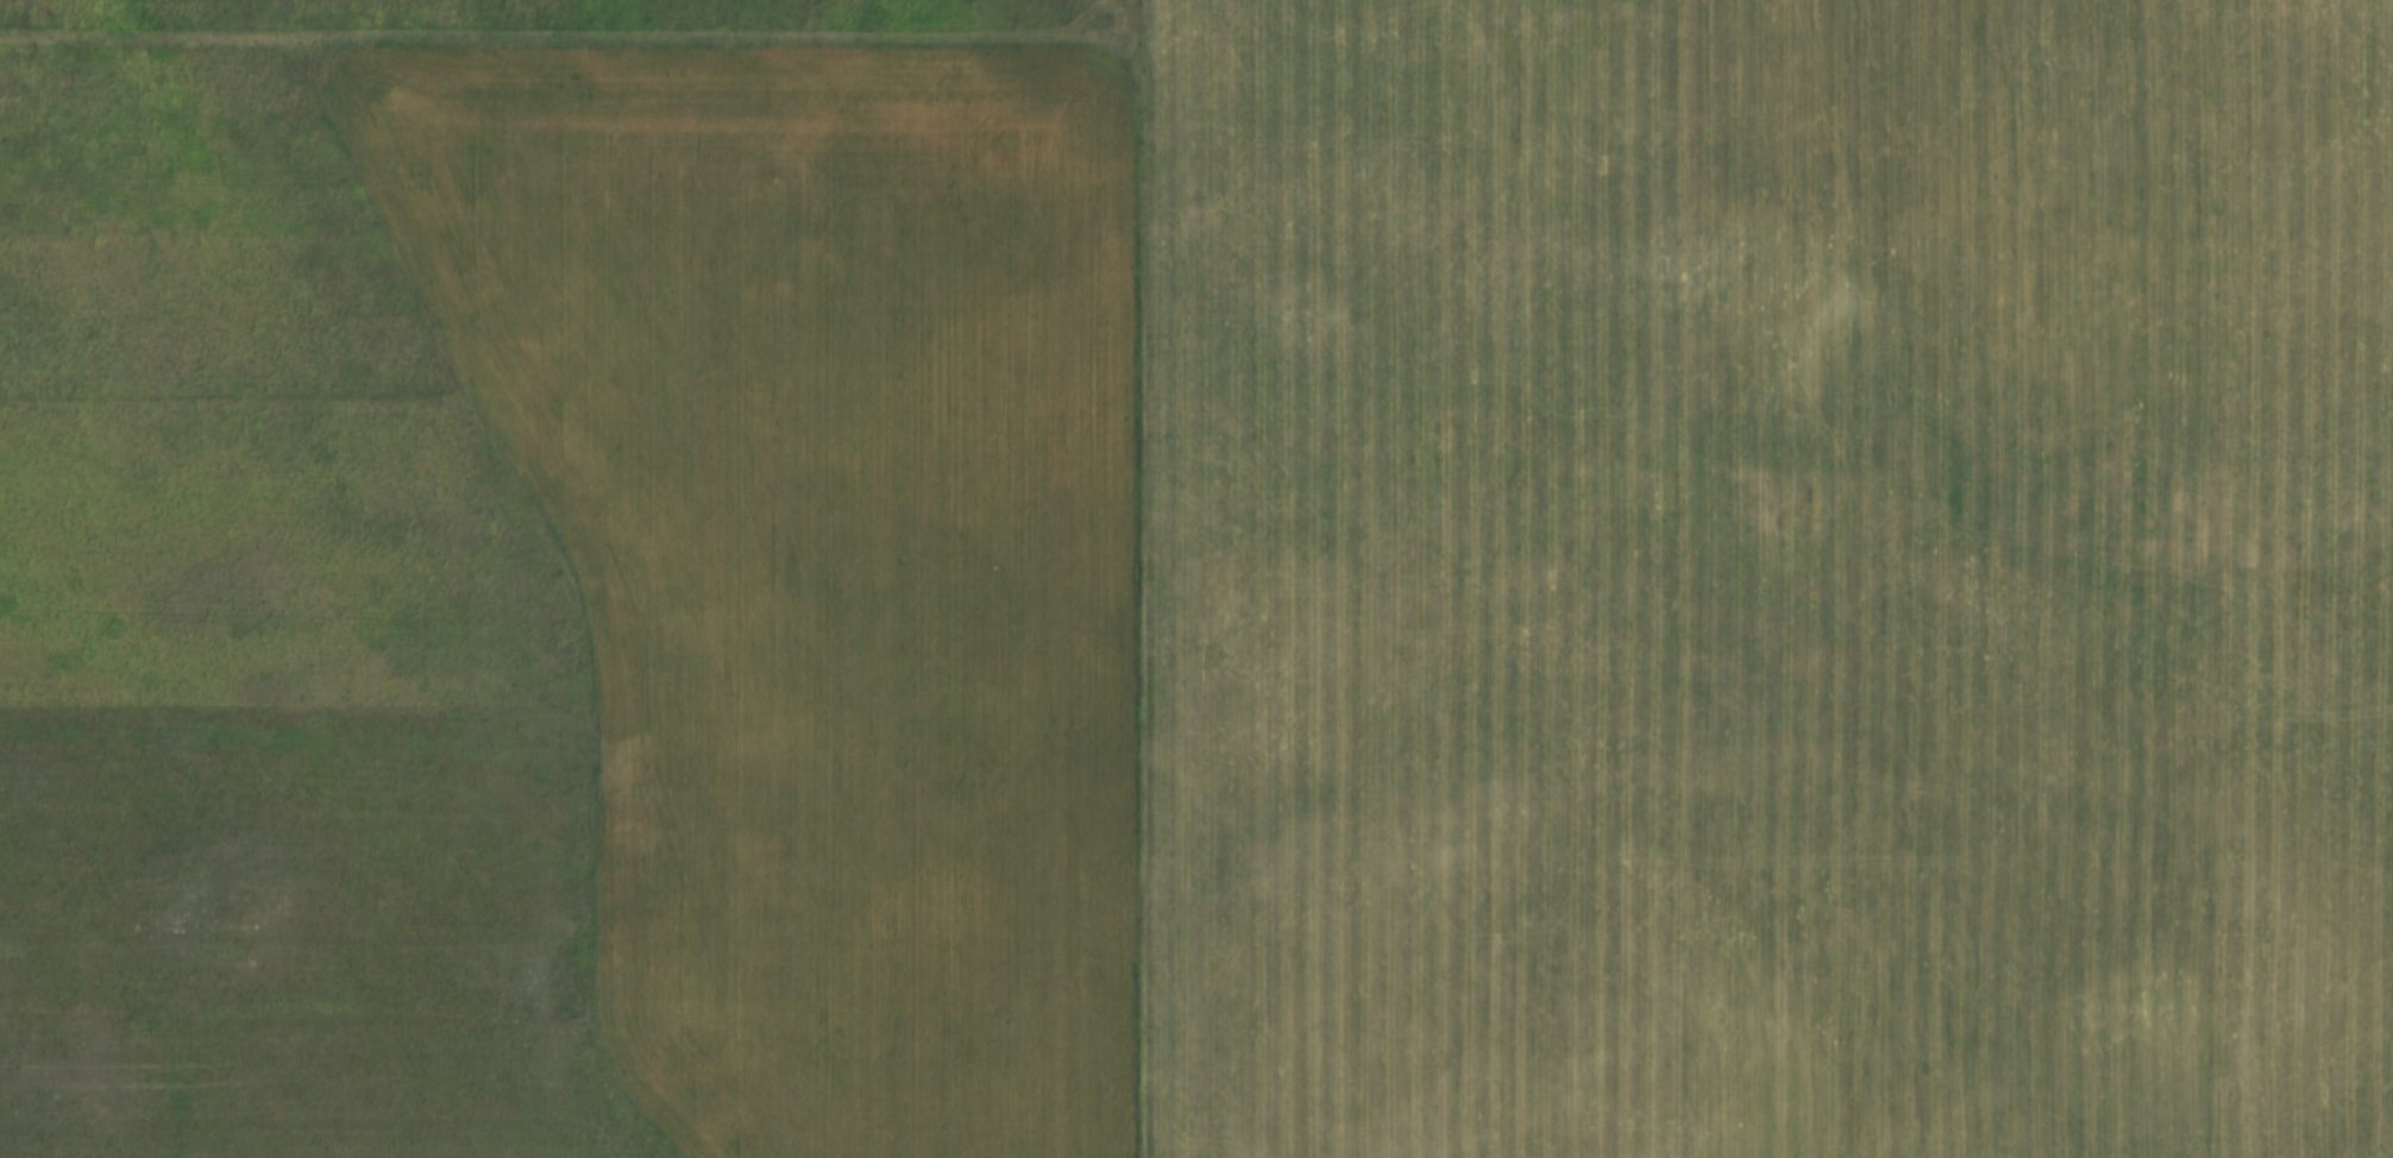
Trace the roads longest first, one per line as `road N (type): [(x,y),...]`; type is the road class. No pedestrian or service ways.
road 1 (track): [(2010,1157),(1747,674),(1700,542),(1692,0)]
road 2 (track): [(1131,38),(0,35)]

